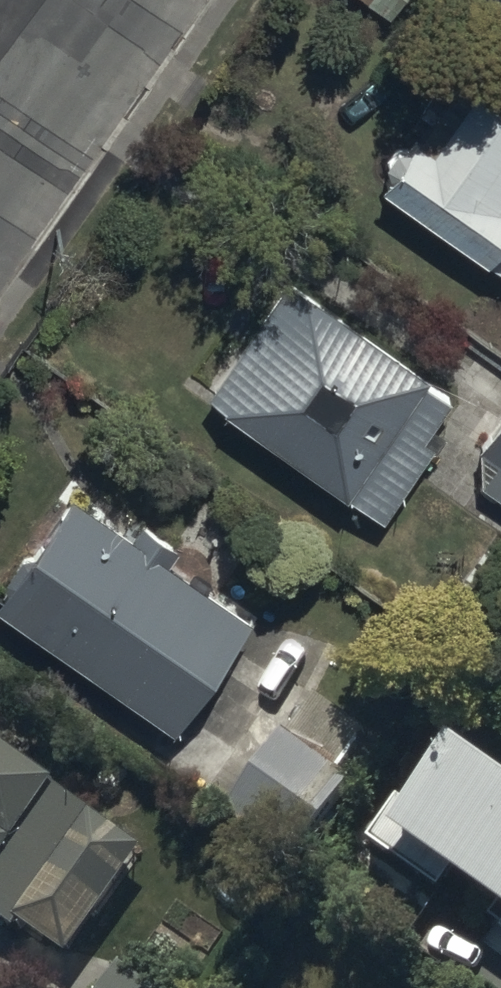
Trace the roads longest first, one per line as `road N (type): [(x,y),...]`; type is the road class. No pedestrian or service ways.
road 1 (tertiary): [(0,138),(97,0)]

